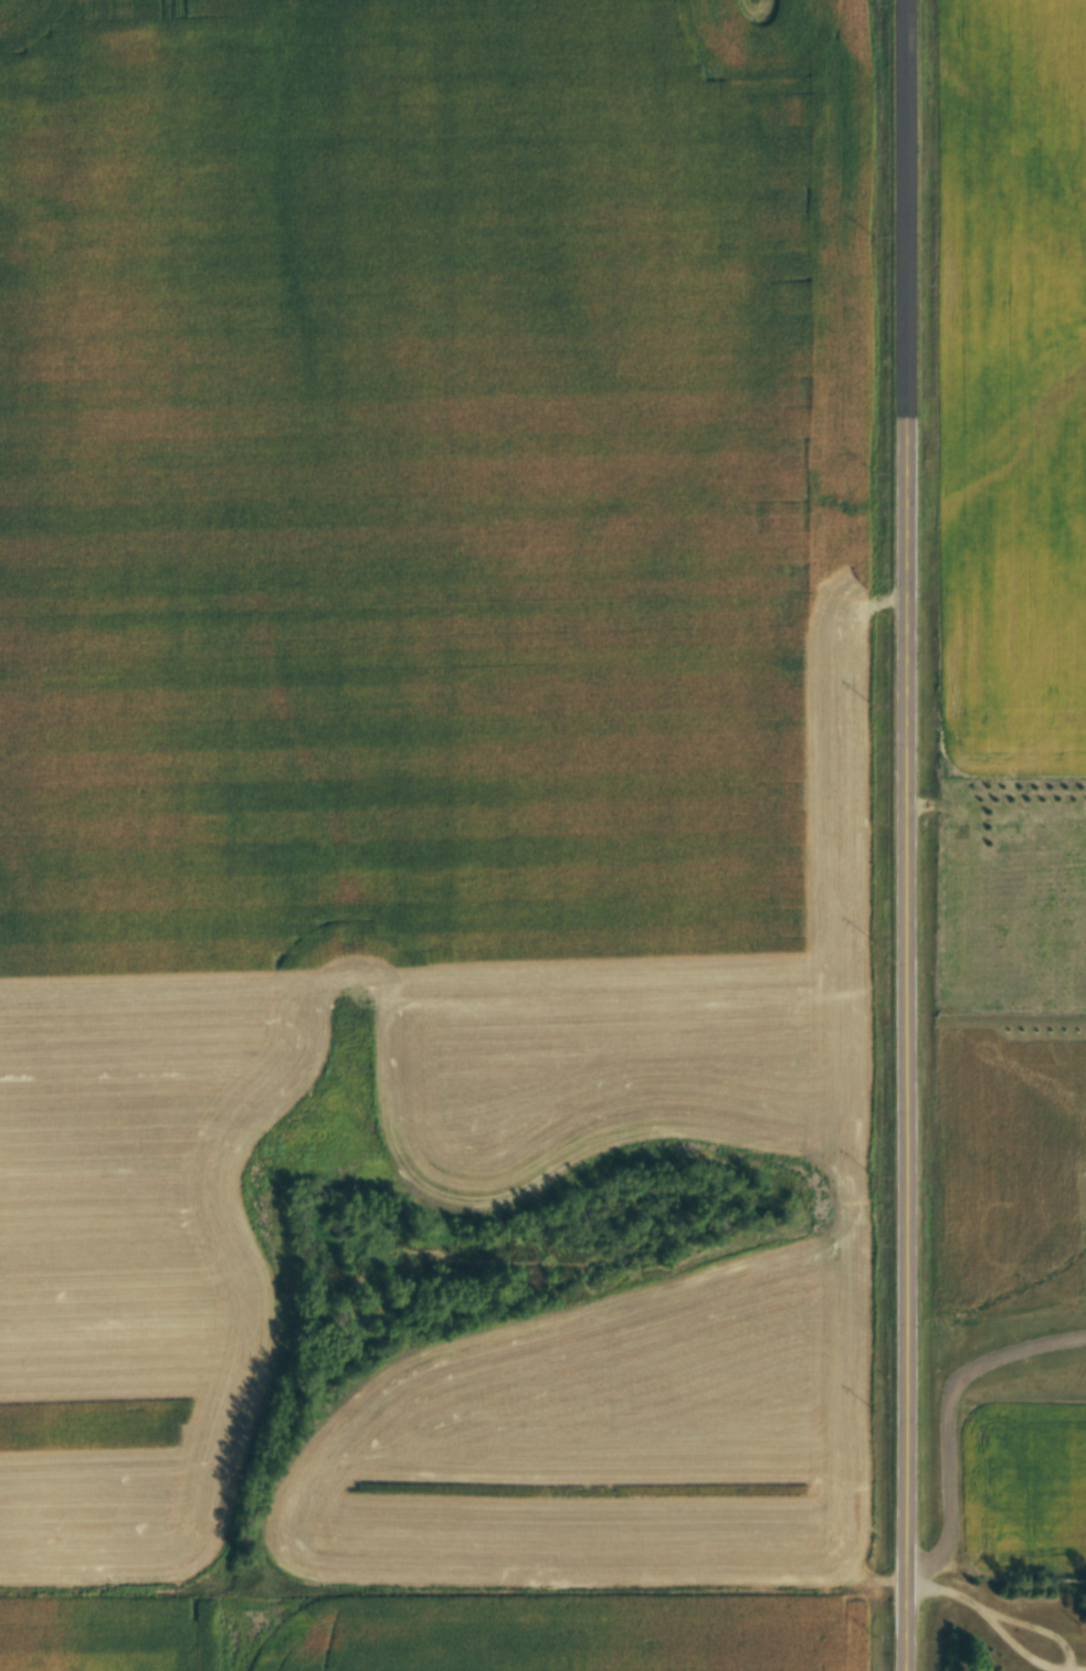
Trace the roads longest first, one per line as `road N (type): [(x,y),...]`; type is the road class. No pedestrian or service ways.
road 1 (residential): [(901,0),(893,1670)]

